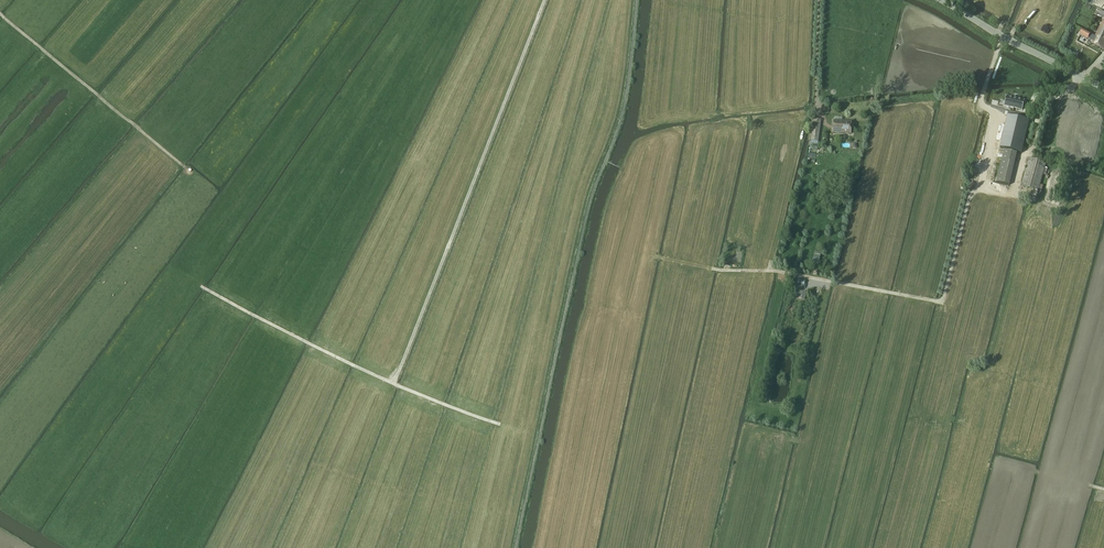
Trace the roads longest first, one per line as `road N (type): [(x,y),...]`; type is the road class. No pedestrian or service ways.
road 1 (track): [(1103,53),(1069,91),(1047,91),(1036,145),(1023,152),(1010,195),(974,191),(942,303),(660,258)]
road 2 (track): [(544,0),(394,384)]
road 3 (track): [(495,423),(394,384),(205,290)]
road 4 (track): [(196,169),(0,7)]
road 5 (unclassified): [(1103,89),(941,0)]

